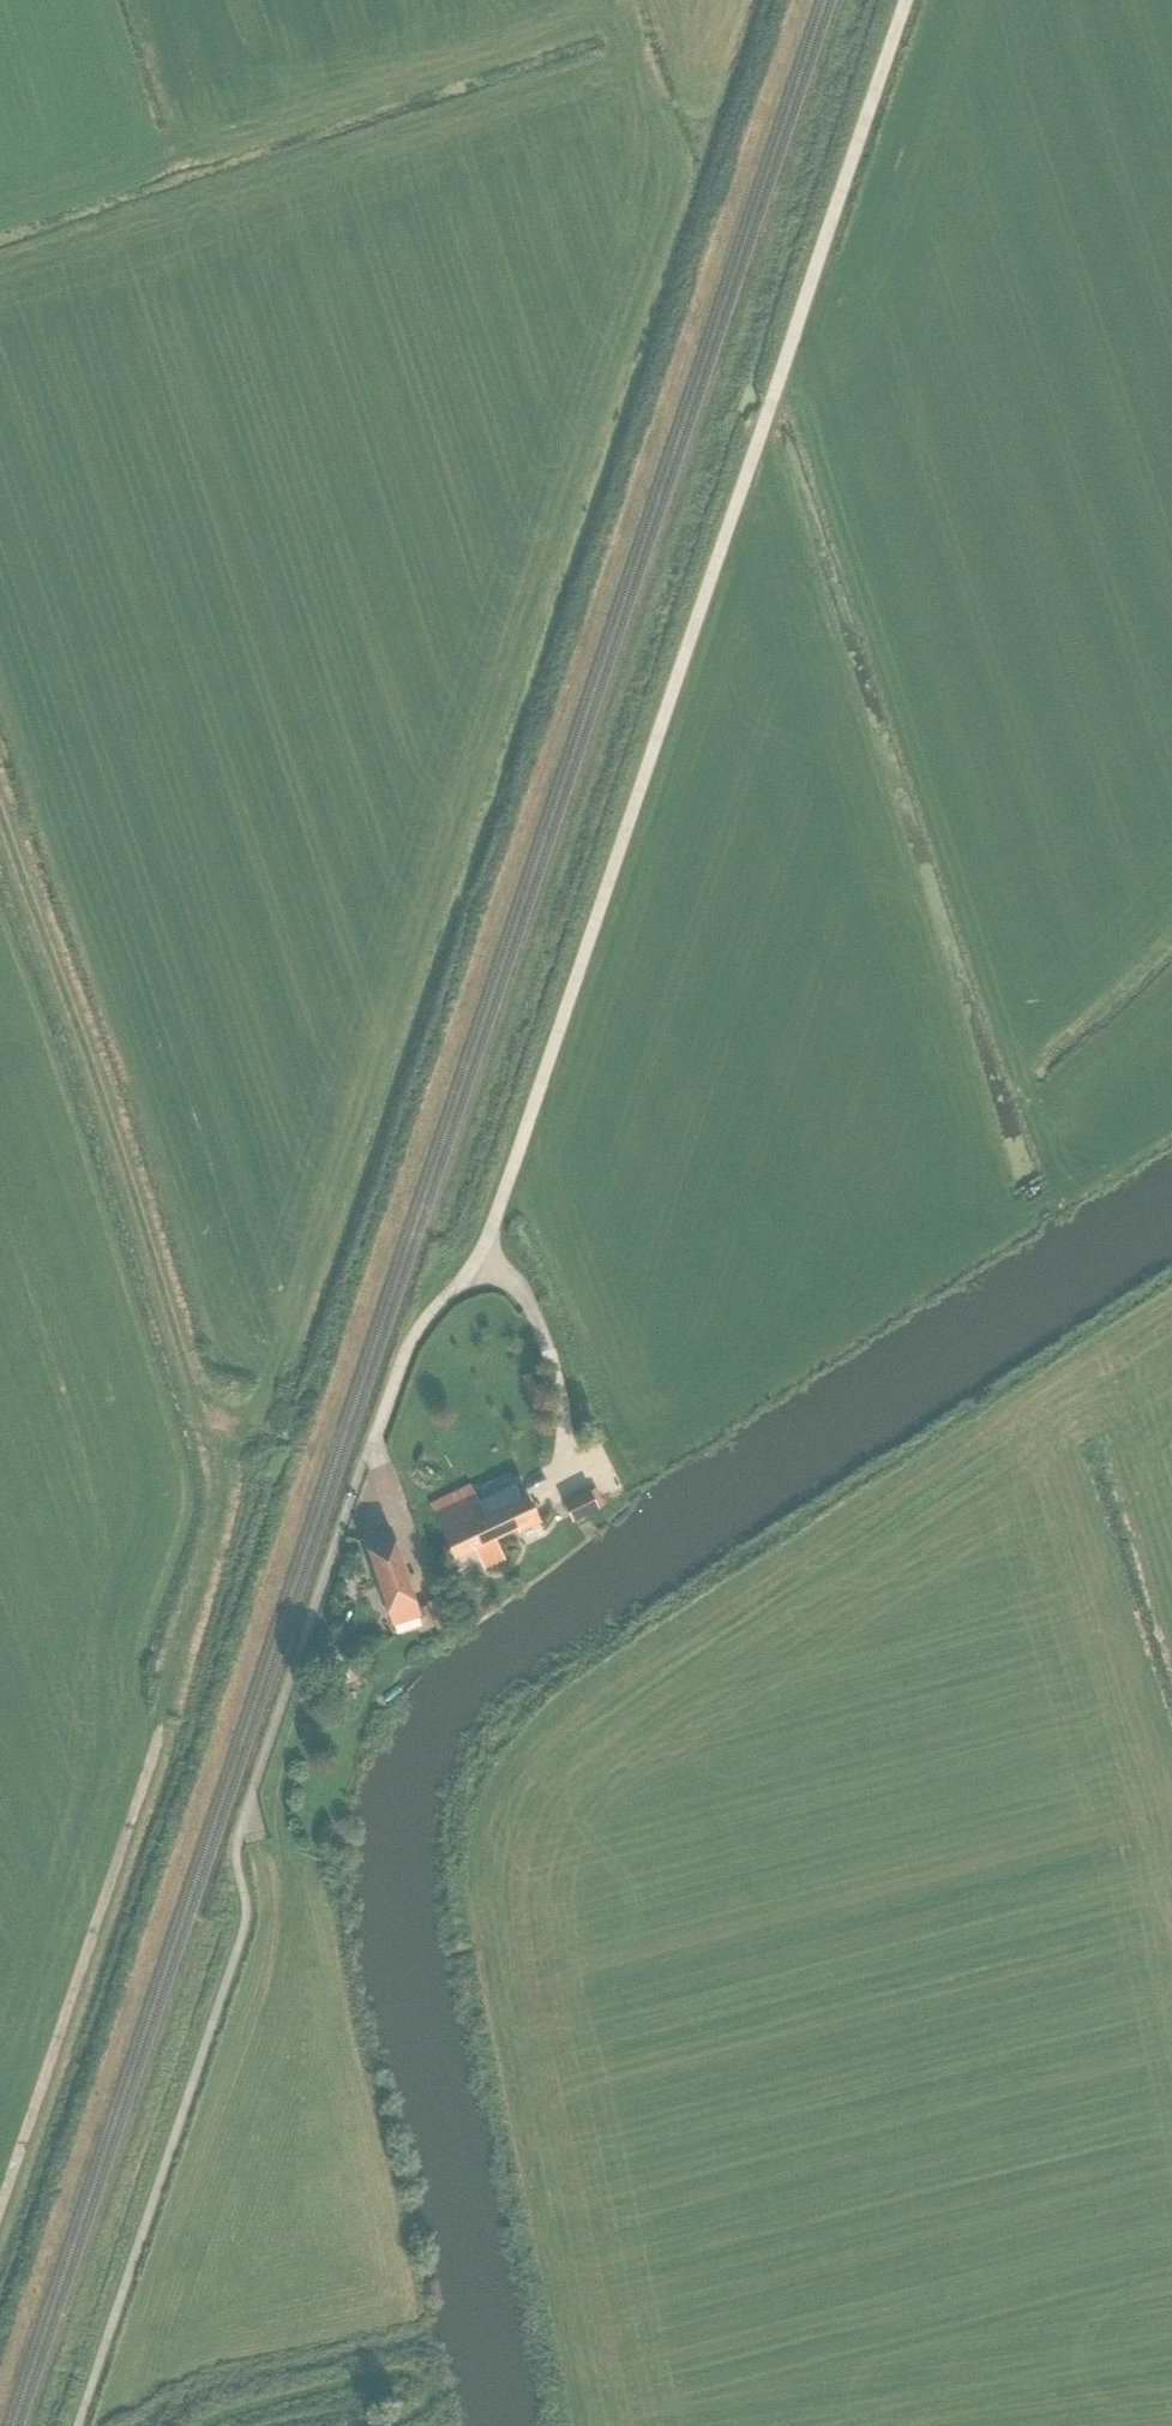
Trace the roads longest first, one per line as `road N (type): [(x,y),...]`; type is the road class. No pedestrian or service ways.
road 1 (track): [(0,2205),(233,1474),(230,1425)]
road 2 (track): [(0,796),(198,1390),(230,1425),(251,1412),(270,1376)]

